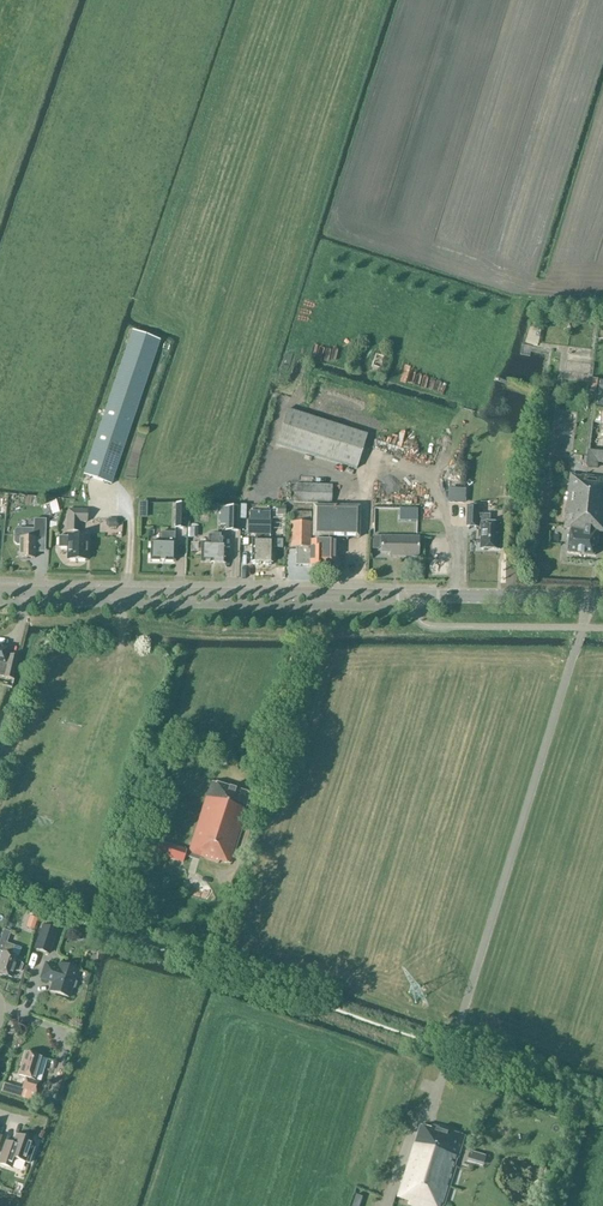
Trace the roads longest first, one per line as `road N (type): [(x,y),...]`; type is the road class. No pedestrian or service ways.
road 1 (tertiary): [(439,598),(0,591)]
road 2 (tertiary): [(439,598),(602,599)]

